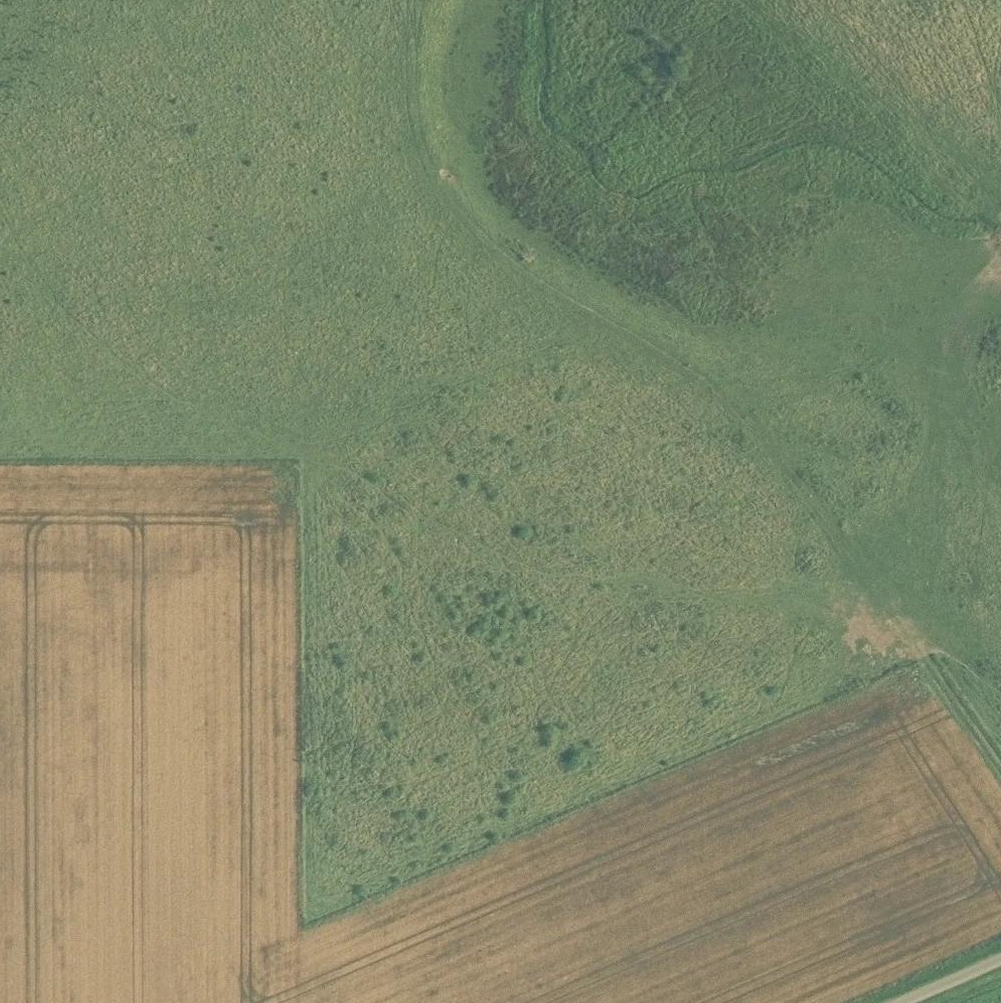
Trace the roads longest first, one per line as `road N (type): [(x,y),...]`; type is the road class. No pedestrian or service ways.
road 1 (track): [(920,653),(1000,776)]

